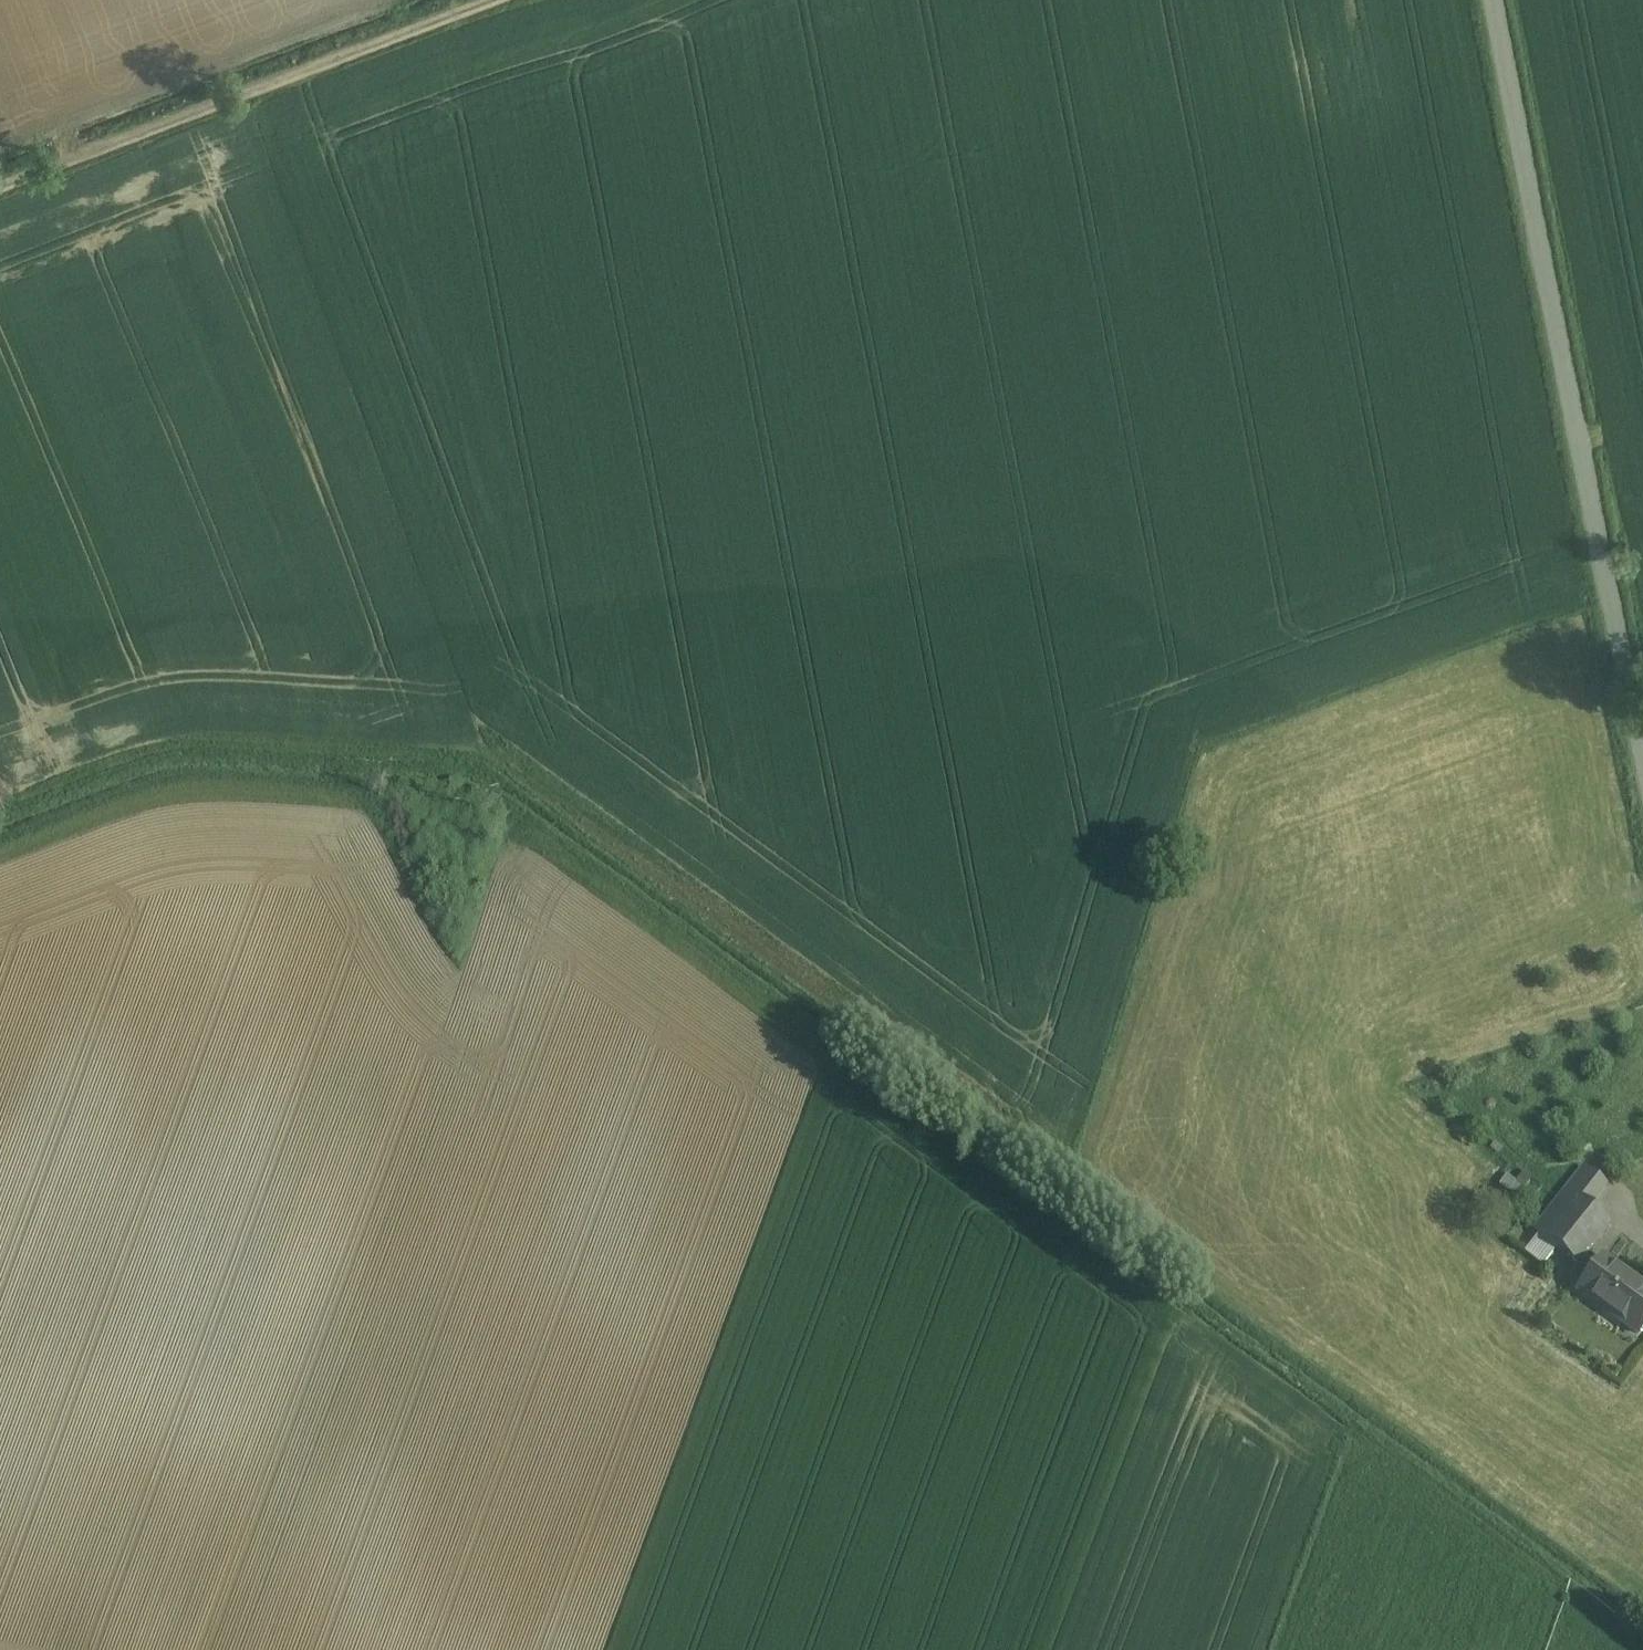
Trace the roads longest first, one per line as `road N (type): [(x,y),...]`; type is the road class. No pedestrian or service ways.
road 1 (tertiary): [(1642,743),(1501,0)]
road 2 (track): [(0,187),(500,0)]

